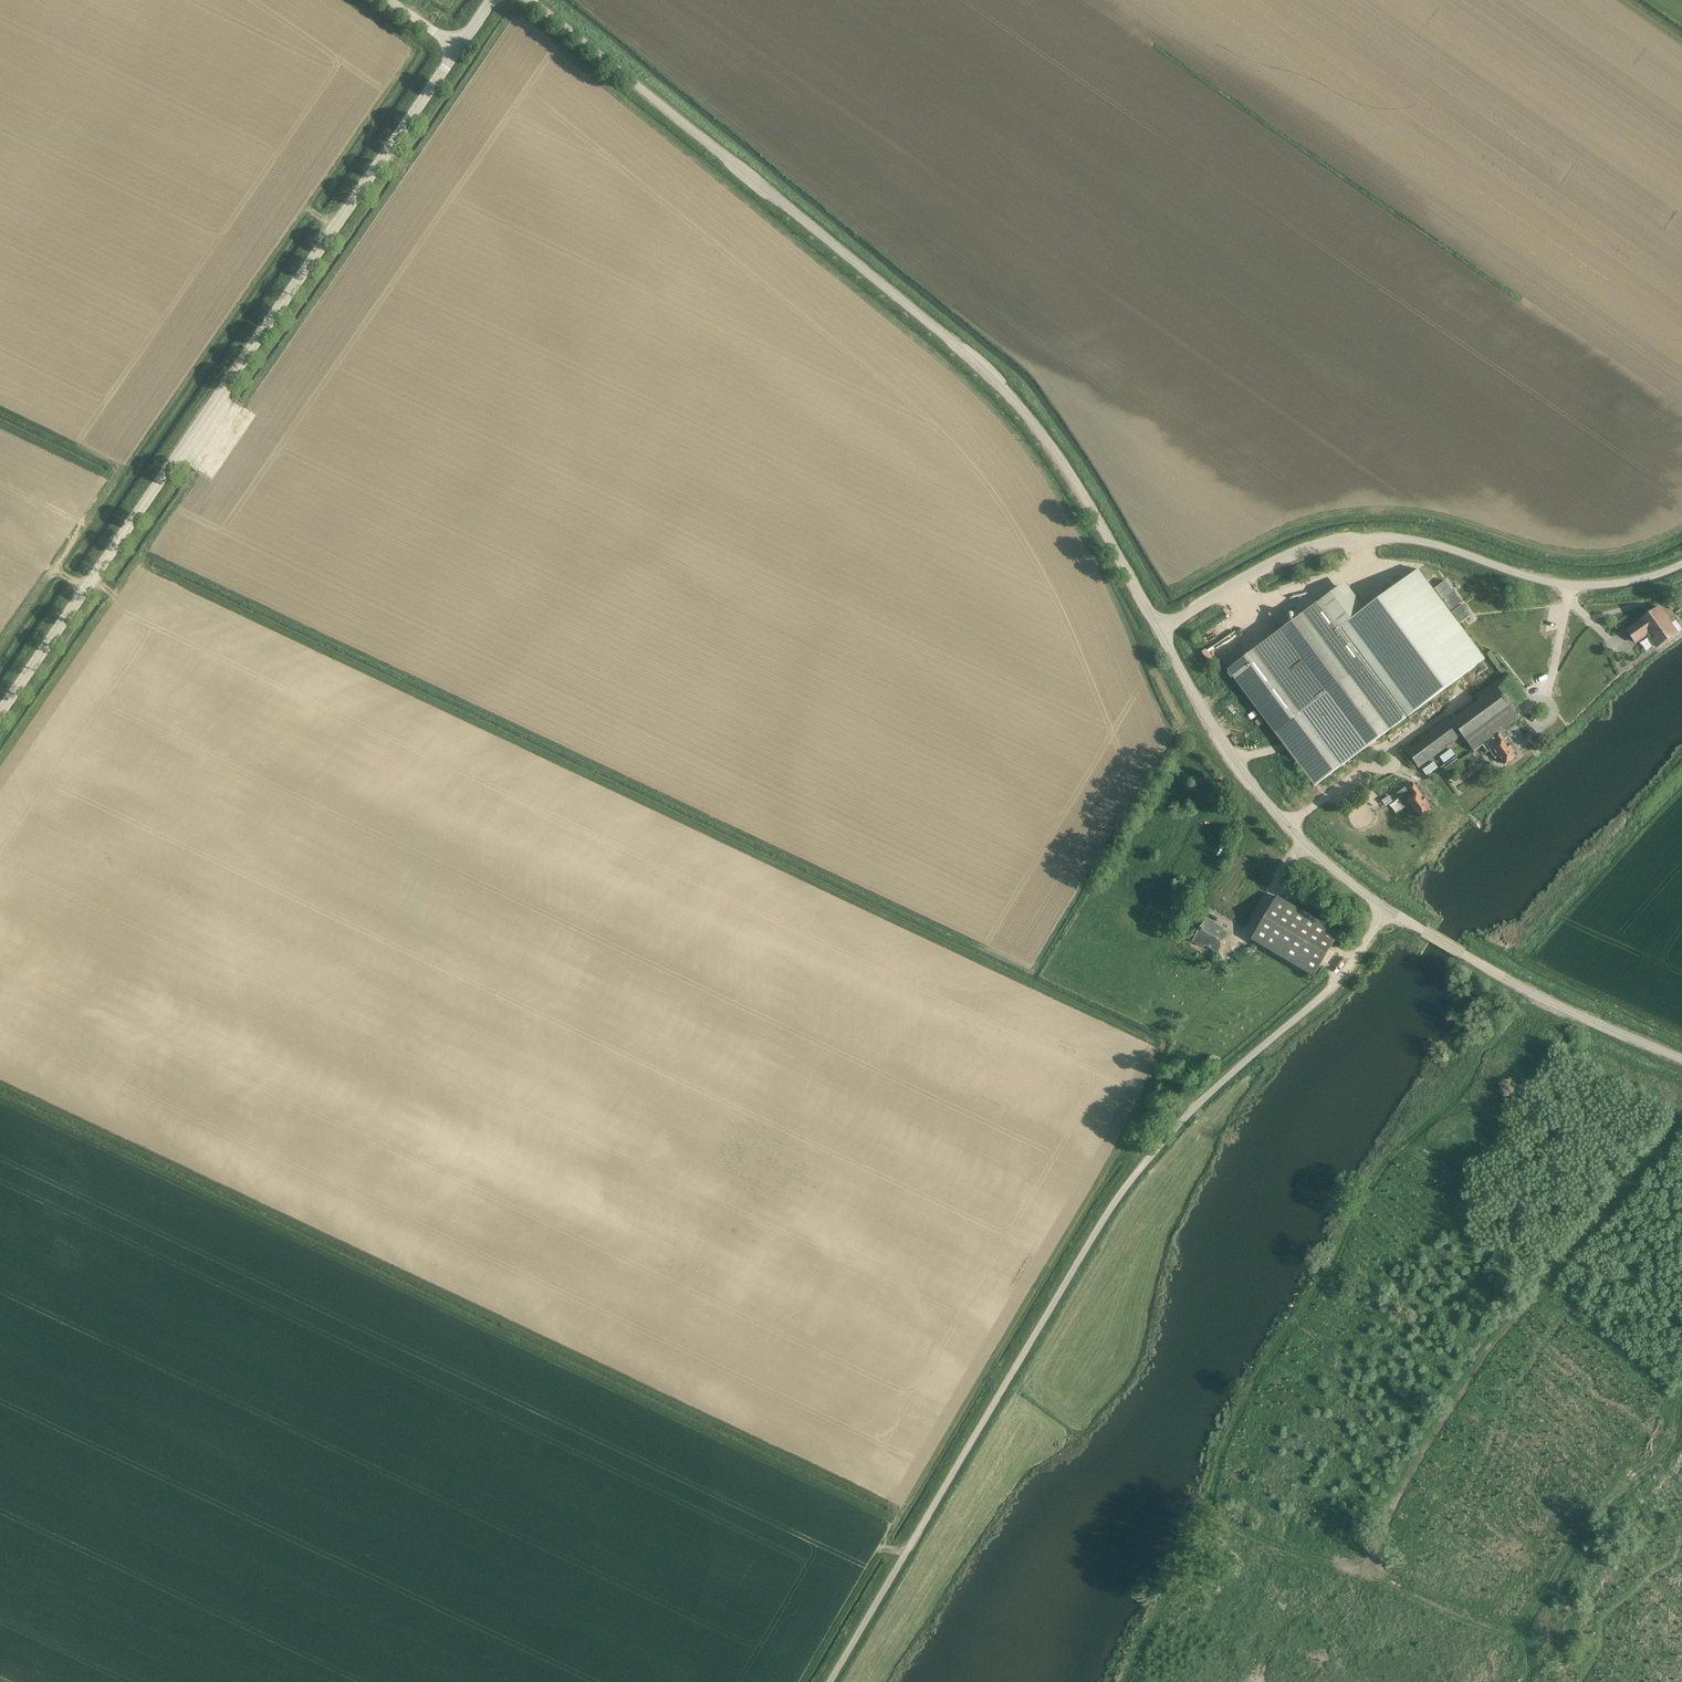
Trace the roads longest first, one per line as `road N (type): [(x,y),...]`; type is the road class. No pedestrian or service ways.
road 1 (unclassified): [(825,1681),(1127,1183),(1173,1129),(1331,990),(1387,912)]
road 2 (unclassified): [(1160,632),(1059,454),(981,365),(539,0)]
road 3 (unclassified): [(0,727),(463,47)]
road 4 (unclassified): [(1160,632),(1292,559),(1339,542),(1400,540),(1560,588),(1618,591),(1681,568)]
road 5 (unclassified): [(1387,912),(1278,823),(1230,761),(1160,632)]
road 6 (unclassified): [(1681,1058),(1504,979),(1387,912)]

